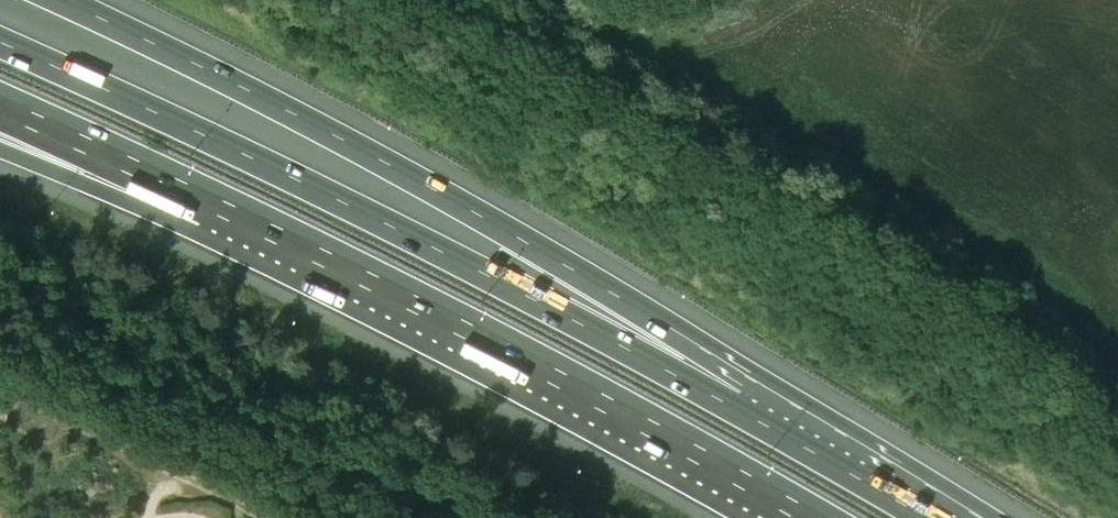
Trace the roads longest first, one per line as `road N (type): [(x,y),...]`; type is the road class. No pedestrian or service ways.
road 1 (motorway): [(749,387),(555,308),(0,42)]
road 2 (motorway): [(749,387),(582,273),(433,187),(57,0)]
road 3 (motorway): [(207,206),(609,405),(805,517)]
road 4 (motorway): [(968,517),(749,387)]
road 5 (motorway): [(0,112),(207,206)]
road 6 (motorway): [(0,135),(207,206)]

